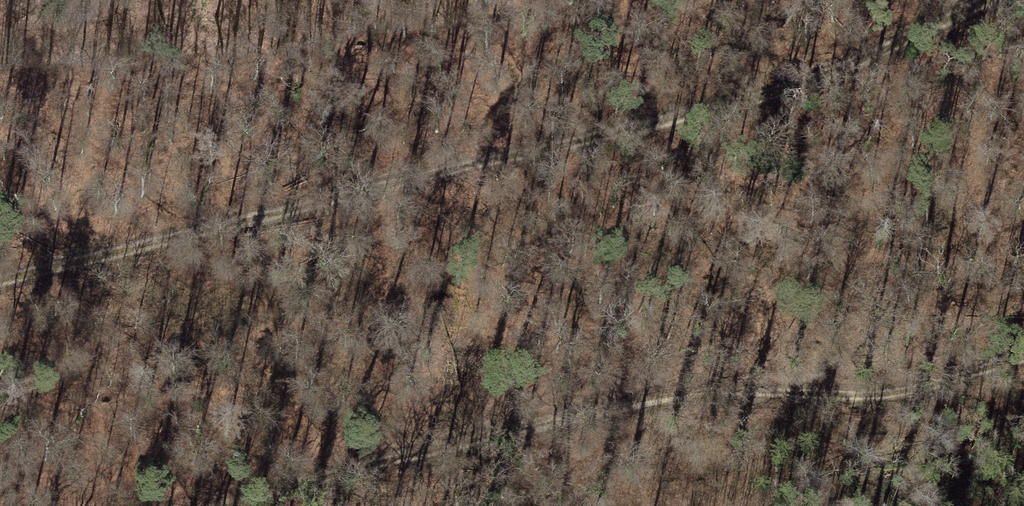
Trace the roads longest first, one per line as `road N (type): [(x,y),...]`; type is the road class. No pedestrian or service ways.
road 1 (track): [(988,0),(828,76),(598,143),(0,283)]
road 2 (track): [(207,505),(669,392),(879,394),(1023,356)]
road 3 (track): [(0,97),(220,232)]

